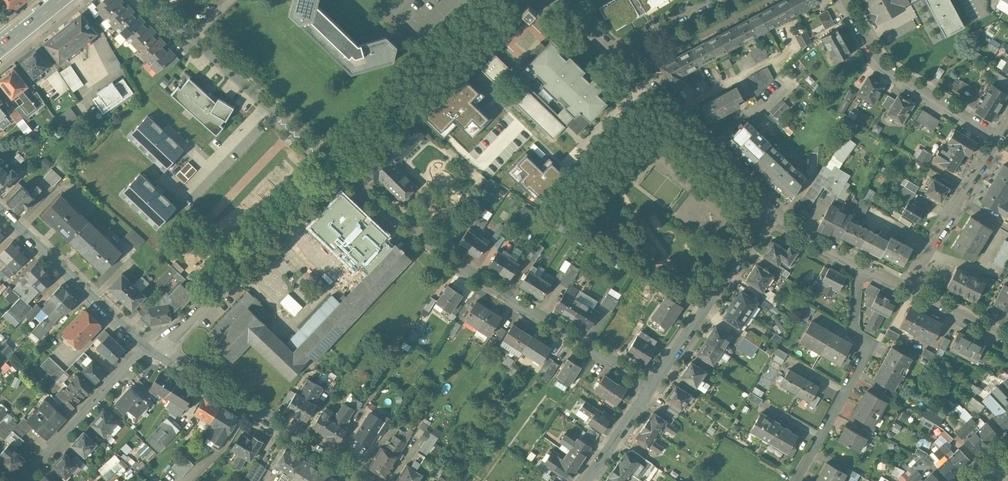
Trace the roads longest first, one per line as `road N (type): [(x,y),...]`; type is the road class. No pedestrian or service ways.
road 1 (residential): [(654,383),(454,263),(332,164)]
road 2 (residential): [(370,480),(159,349)]
road 3 (residential): [(794,480),(871,343),(857,328),(858,263)]
road 4 (residential): [(332,164),(160,0)]
road 5 (residential): [(774,209),(615,46)]
road 6 (residential): [(332,164),(489,0)]
road 7 (residential): [(654,383),(774,209)]
road 8 (residential): [(842,0),(903,80),(995,132)]
road 9 (residential): [(150,344),(0,208)]
road 10 (residential): [(20,480),(150,344)]
road 11 (residential): [(900,285),(995,132)]
road 12 (residential): [(584,480),(654,383)]

